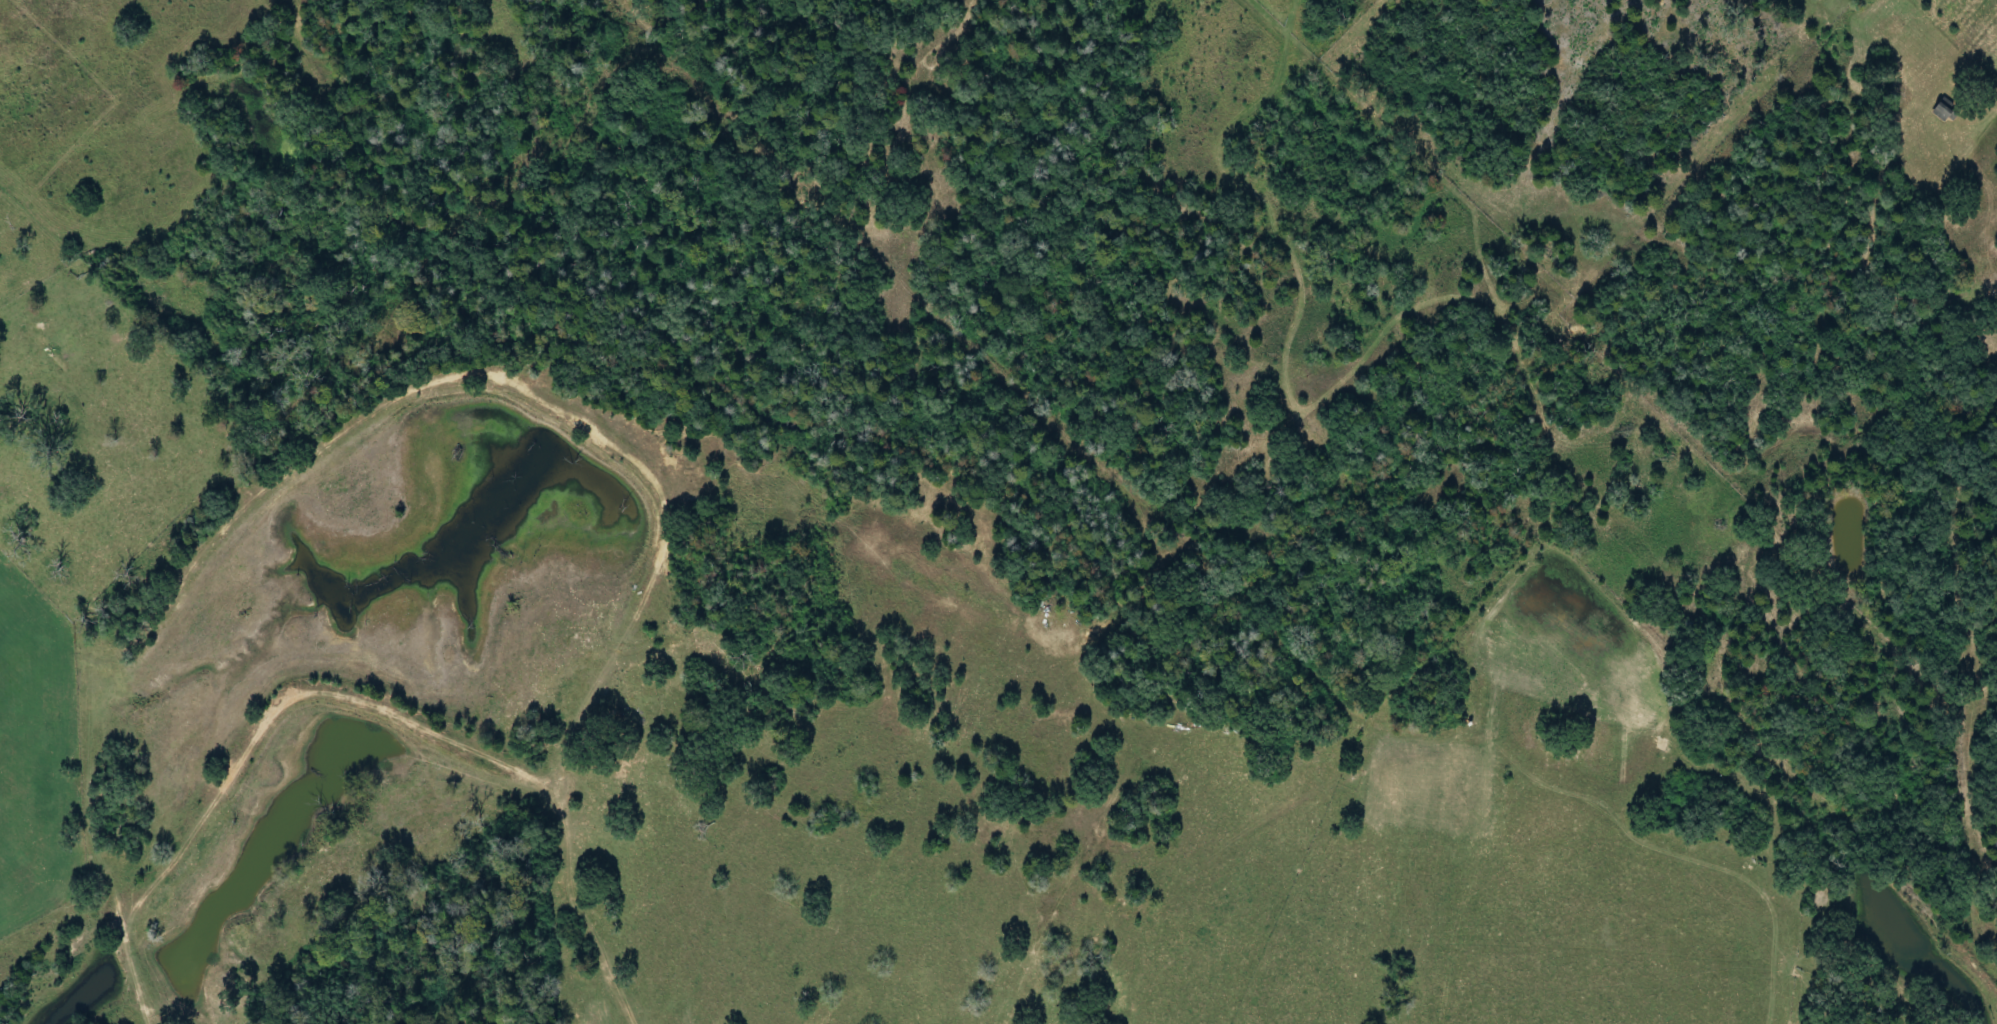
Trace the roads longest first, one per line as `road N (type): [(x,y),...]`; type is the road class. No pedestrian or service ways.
road 1 (residential): [(637,1023),(587,916),(564,795),(567,738),(662,556),(669,507),(655,478),(530,389),(472,379),(424,384),(370,409),(227,525),(209,564),(138,640)]
road 2 (residential): [(564,795),(397,711),(340,692),(295,691),(128,913),(157,1023)]

